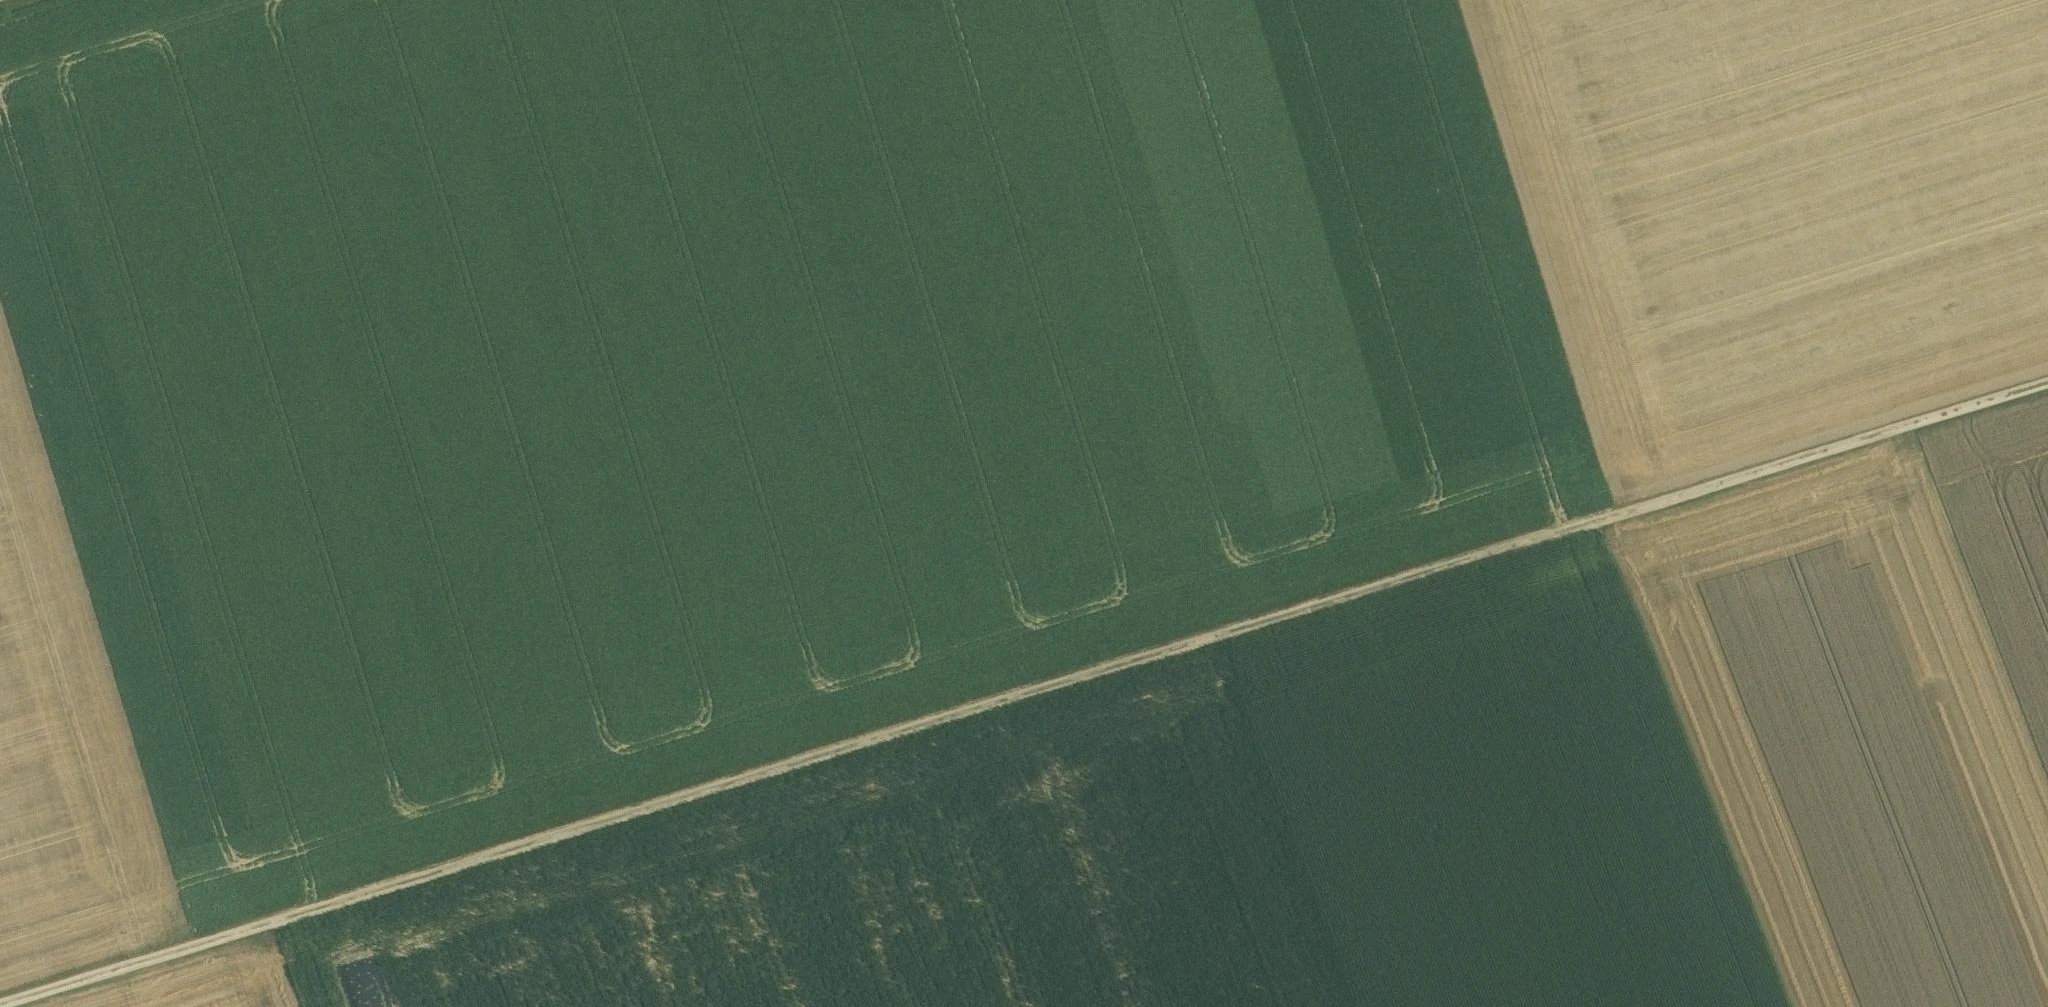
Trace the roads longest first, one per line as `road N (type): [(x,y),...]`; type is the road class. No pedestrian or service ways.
road 1 (track): [(0,1004),(2047,382)]

